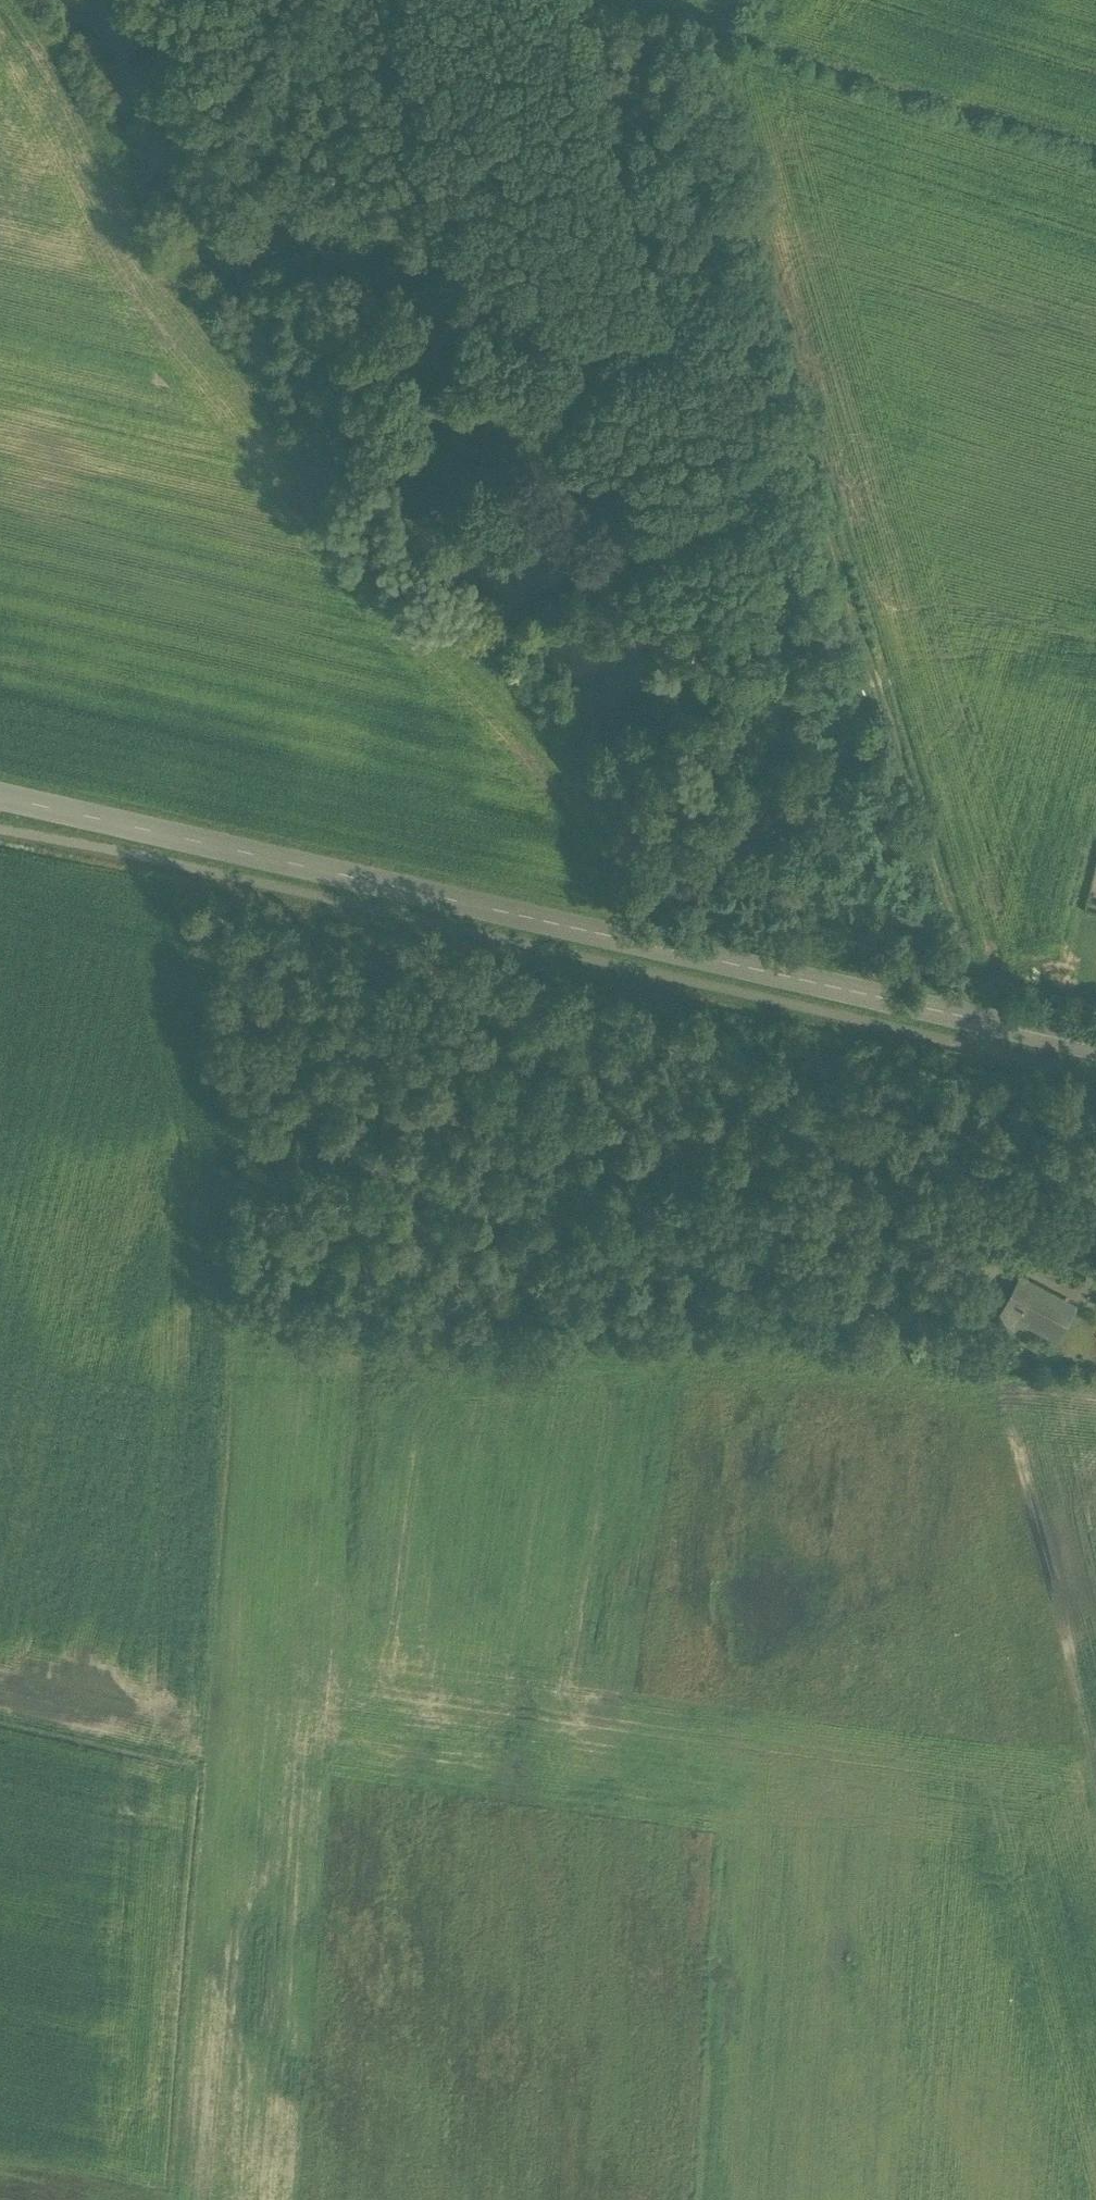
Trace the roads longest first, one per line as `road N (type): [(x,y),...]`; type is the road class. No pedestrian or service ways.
road 1 (tertiary): [(1095,1045),(0,795)]

